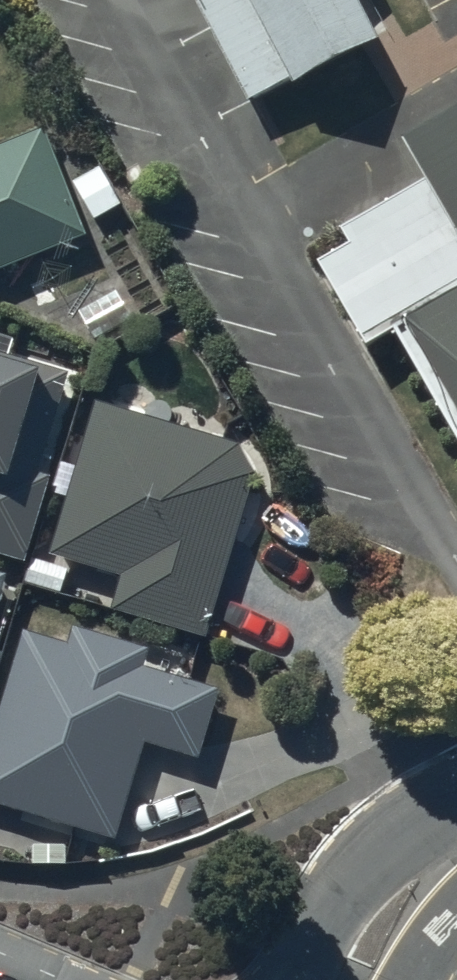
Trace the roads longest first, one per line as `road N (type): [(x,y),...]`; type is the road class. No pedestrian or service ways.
road 1 (tertiary): [(356,979),(390,922),(456,856)]

